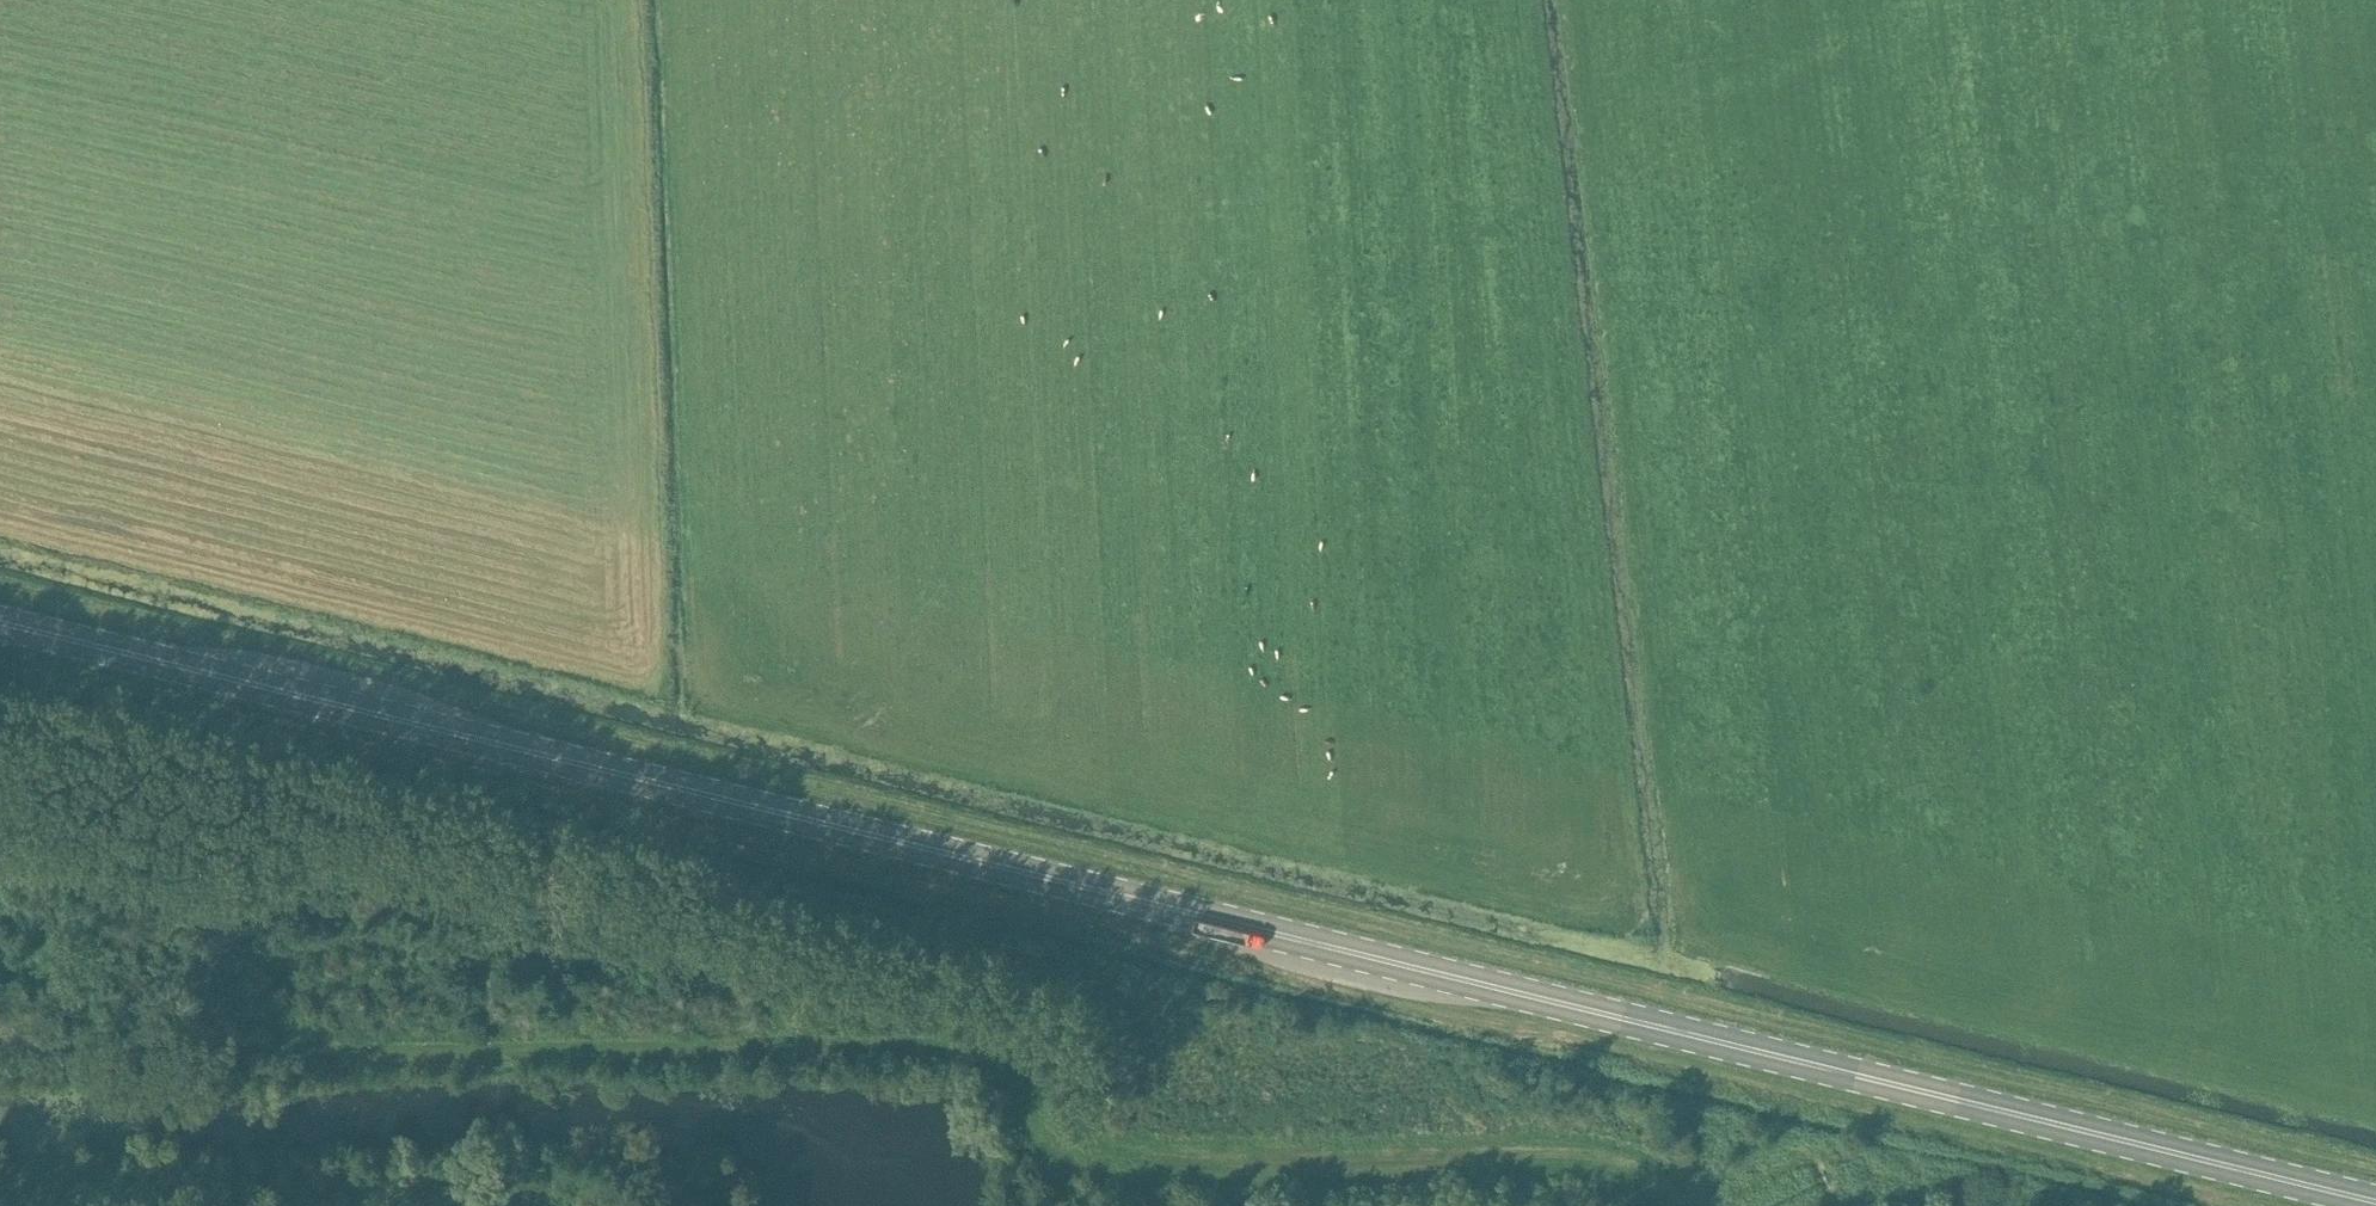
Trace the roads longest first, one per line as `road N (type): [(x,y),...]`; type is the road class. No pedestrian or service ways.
road 1 (primary): [(0,624),(2375,1204)]

